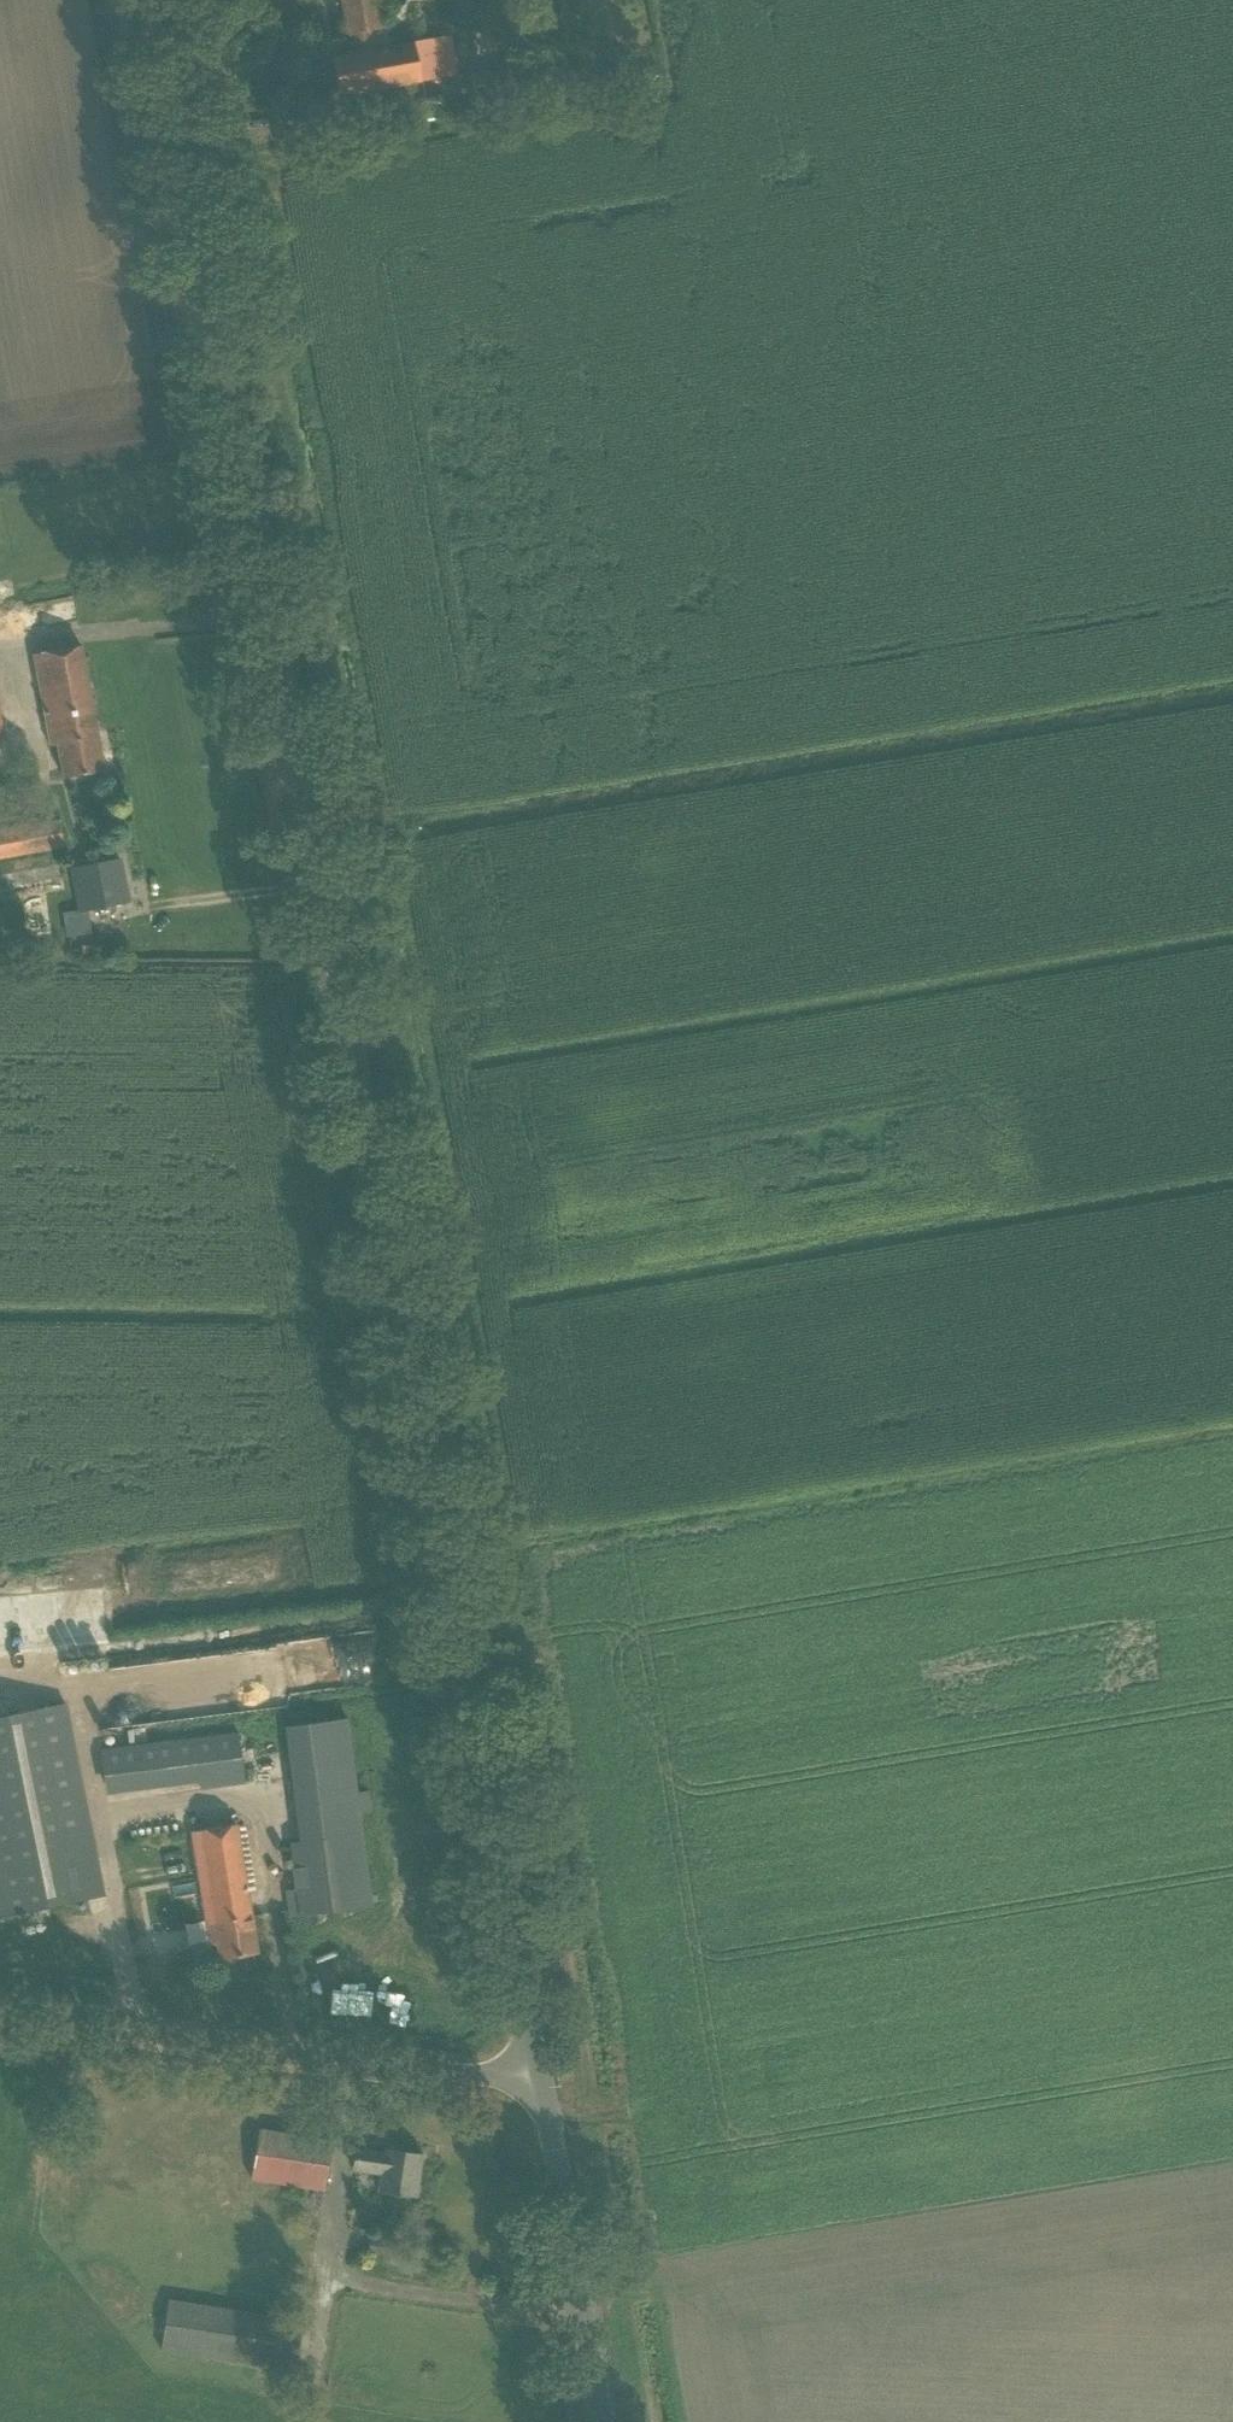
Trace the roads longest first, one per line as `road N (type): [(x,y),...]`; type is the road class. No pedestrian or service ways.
road 1 (unclassified): [(542,2078),(156,0)]
road 2 (unclassified): [(542,2078),(0,1998)]
road 3 (unclassified): [(605,2421),(542,2078)]

